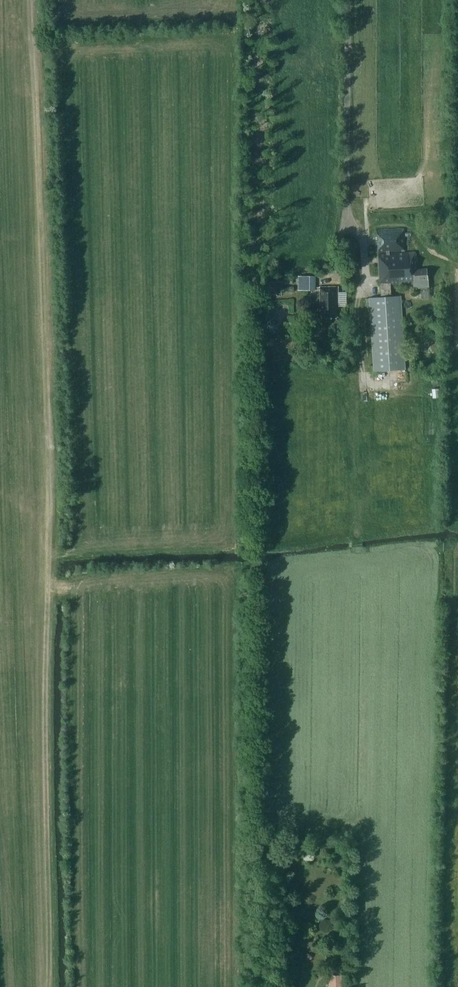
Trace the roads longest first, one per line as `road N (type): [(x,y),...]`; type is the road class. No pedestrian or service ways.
road 1 (unclassified): [(345,249),(344,0)]

